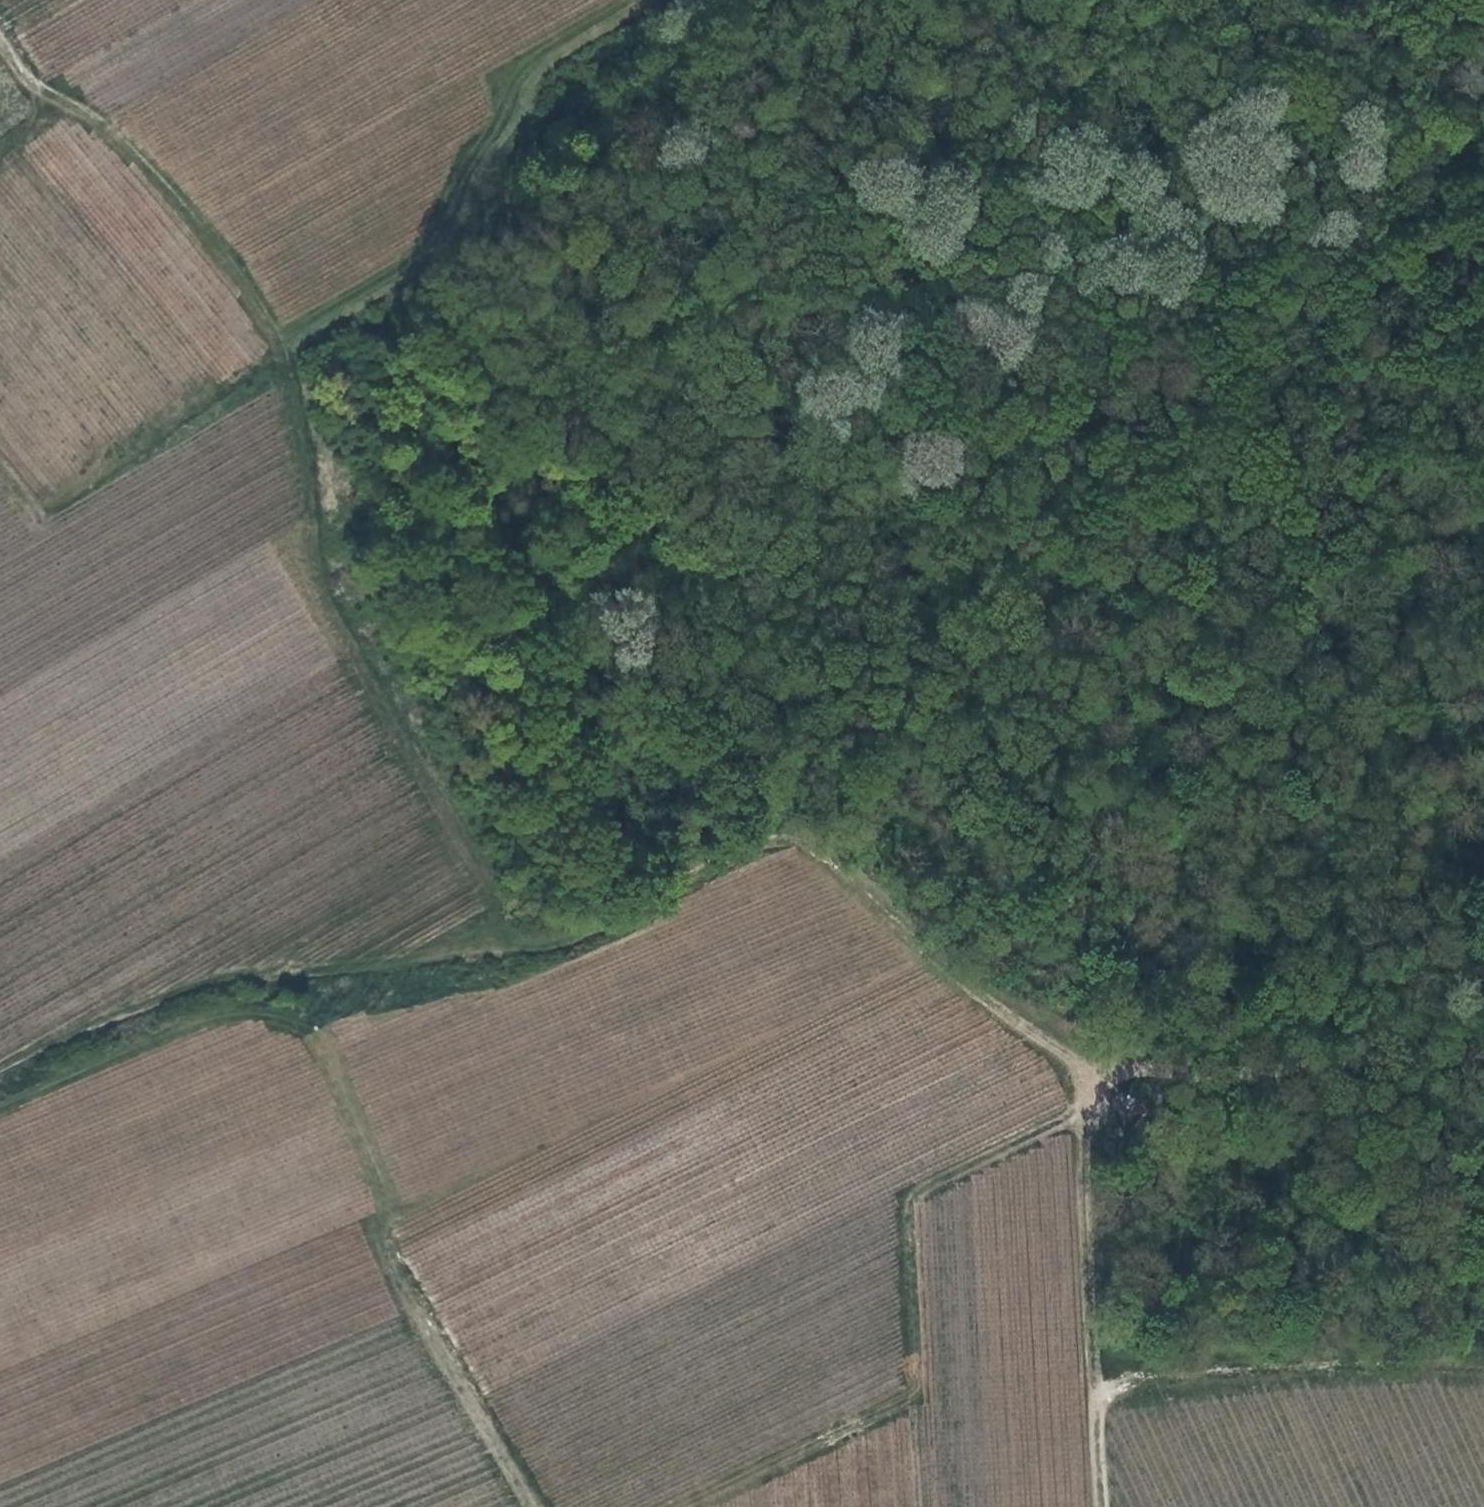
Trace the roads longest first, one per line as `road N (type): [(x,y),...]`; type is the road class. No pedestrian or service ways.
road 1 (track): [(0,1069),(53,1038),(210,976),(599,931),(748,841),(774,836),(809,849),(1062,1062),(1073,1116),(915,1192),(918,1394),(679,1506)]
road 2 (track): [(0,1112),(182,1032),(255,1019),(313,1033),(386,1177),(385,1253),(530,1506)]
road 3 (track): [(1073,1116),(1104,1506)]

